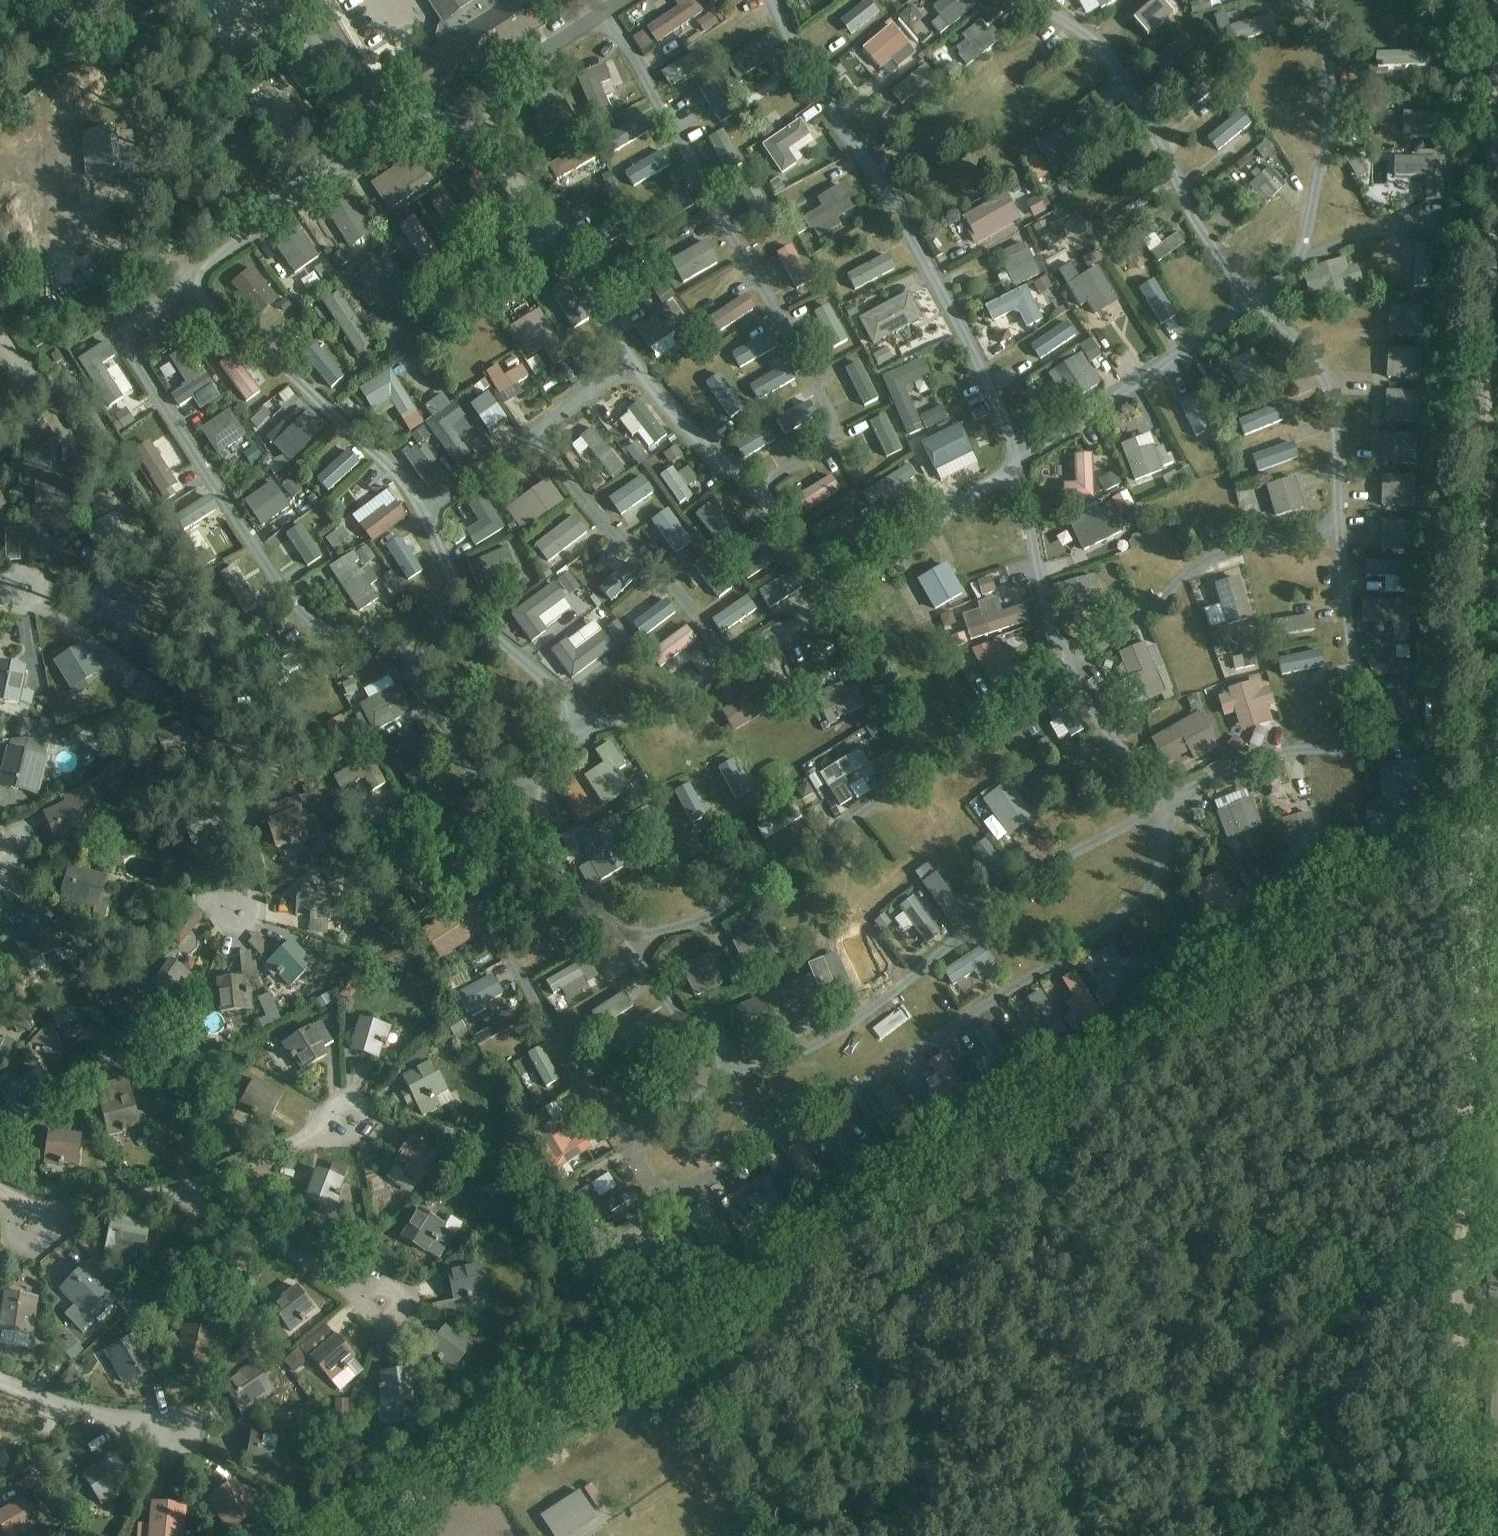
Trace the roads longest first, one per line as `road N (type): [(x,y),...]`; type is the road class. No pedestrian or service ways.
road 1 (track): [(347,1535),(1474,821)]
road 2 (unclassified): [(1450,1535),(1474,821)]
road 3 (track): [(1474,821),(1497,134)]

